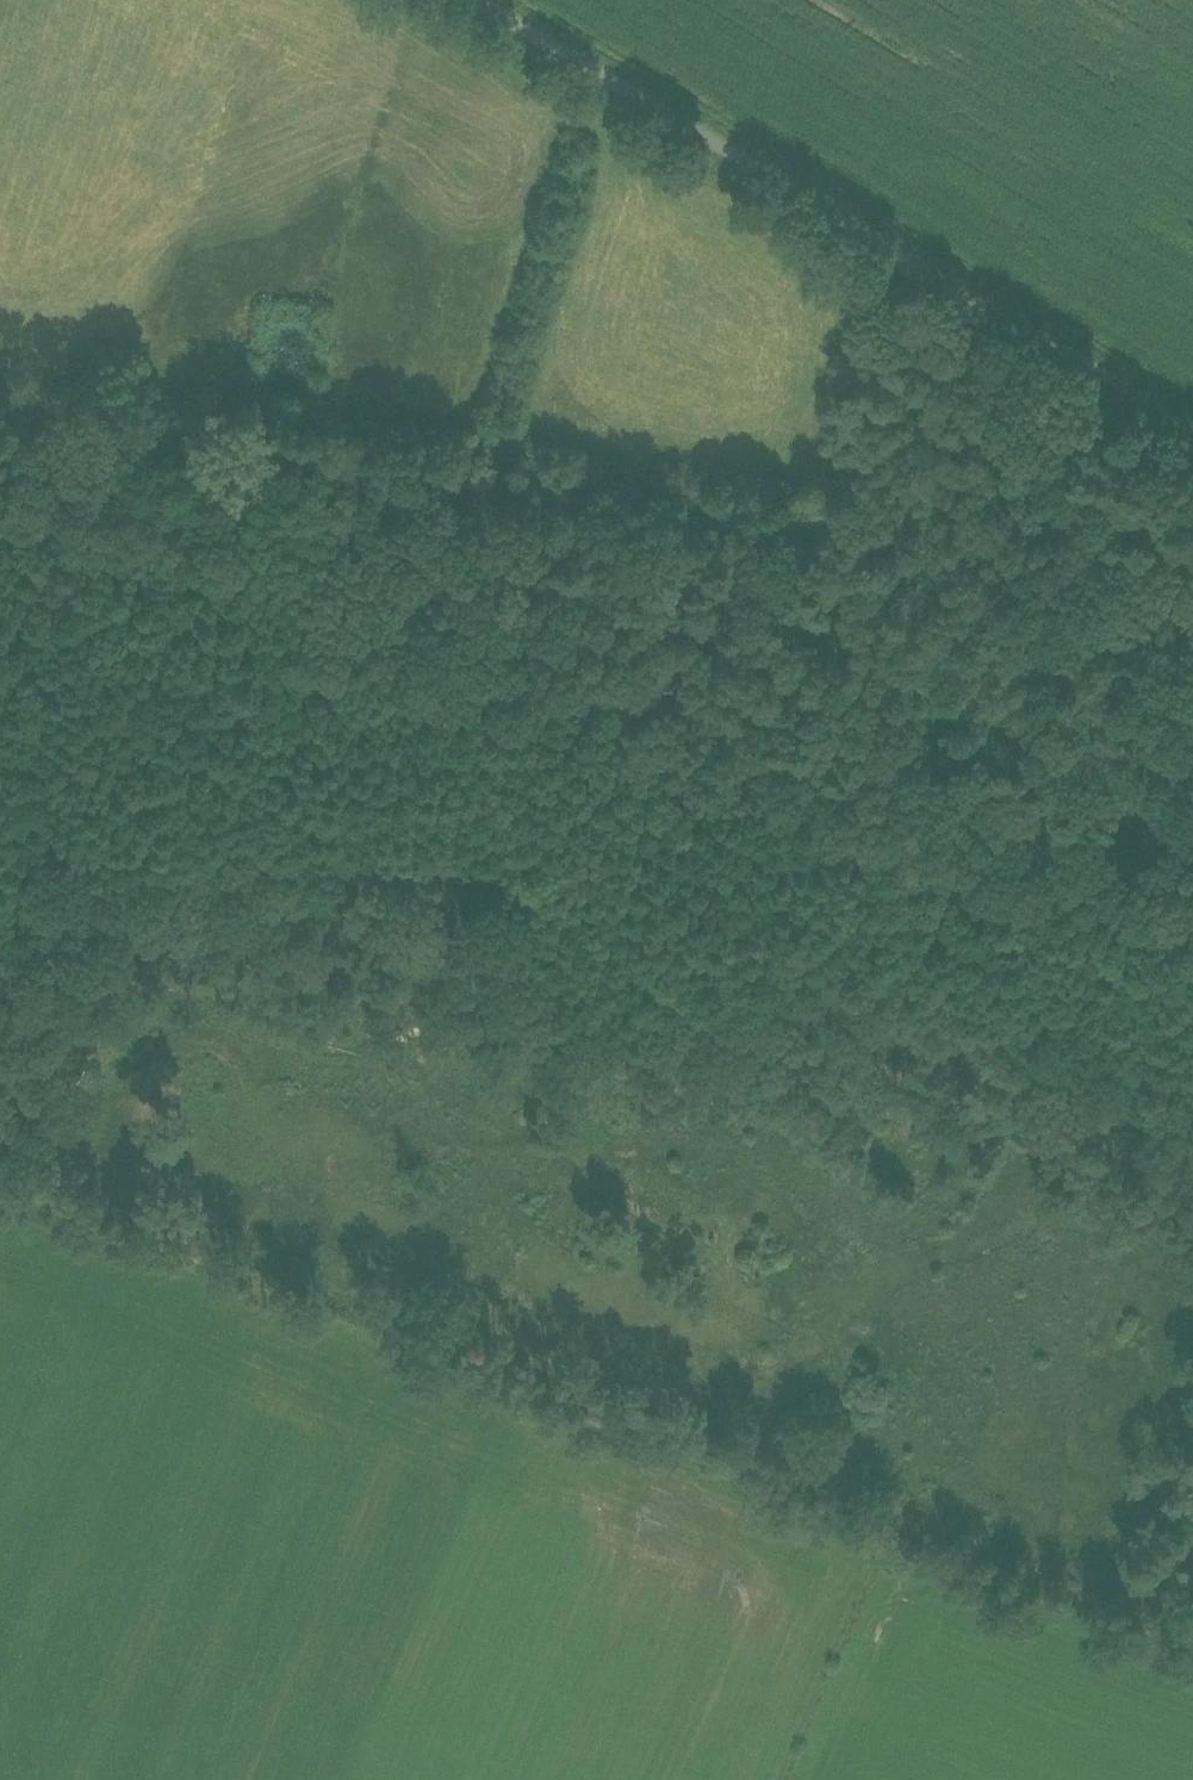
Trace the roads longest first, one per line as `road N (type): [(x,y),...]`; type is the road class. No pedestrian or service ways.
road 1 (unclassified): [(1192,430),(478,0)]

